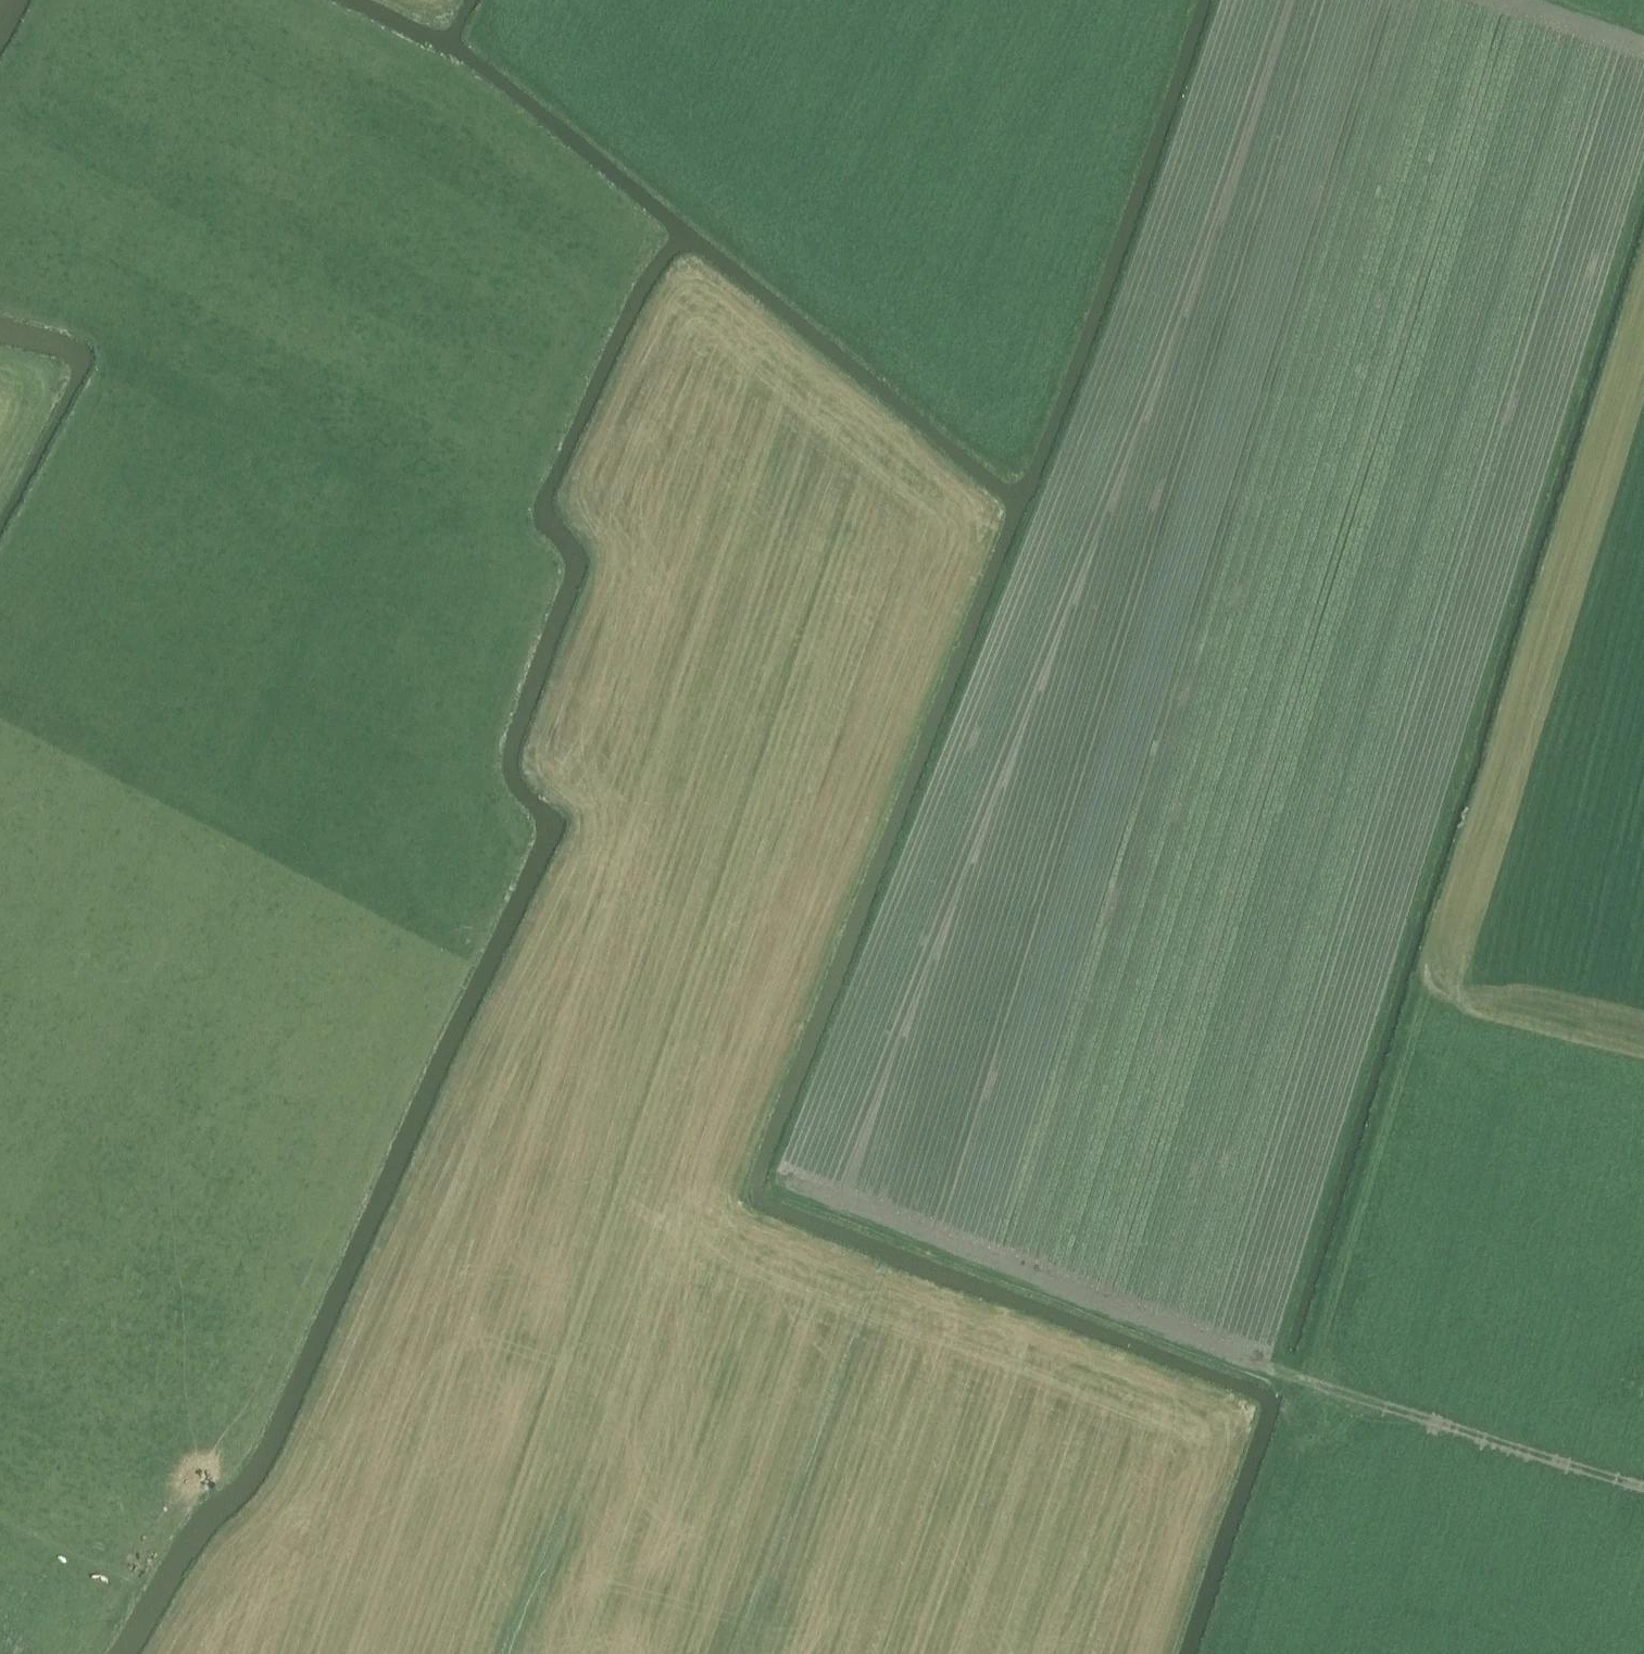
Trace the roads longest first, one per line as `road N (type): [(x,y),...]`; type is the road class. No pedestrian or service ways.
road 1 (track): [(1246,1356),(1643,1471)]
road 2 (track): [(1522,0),(1643,40)]

